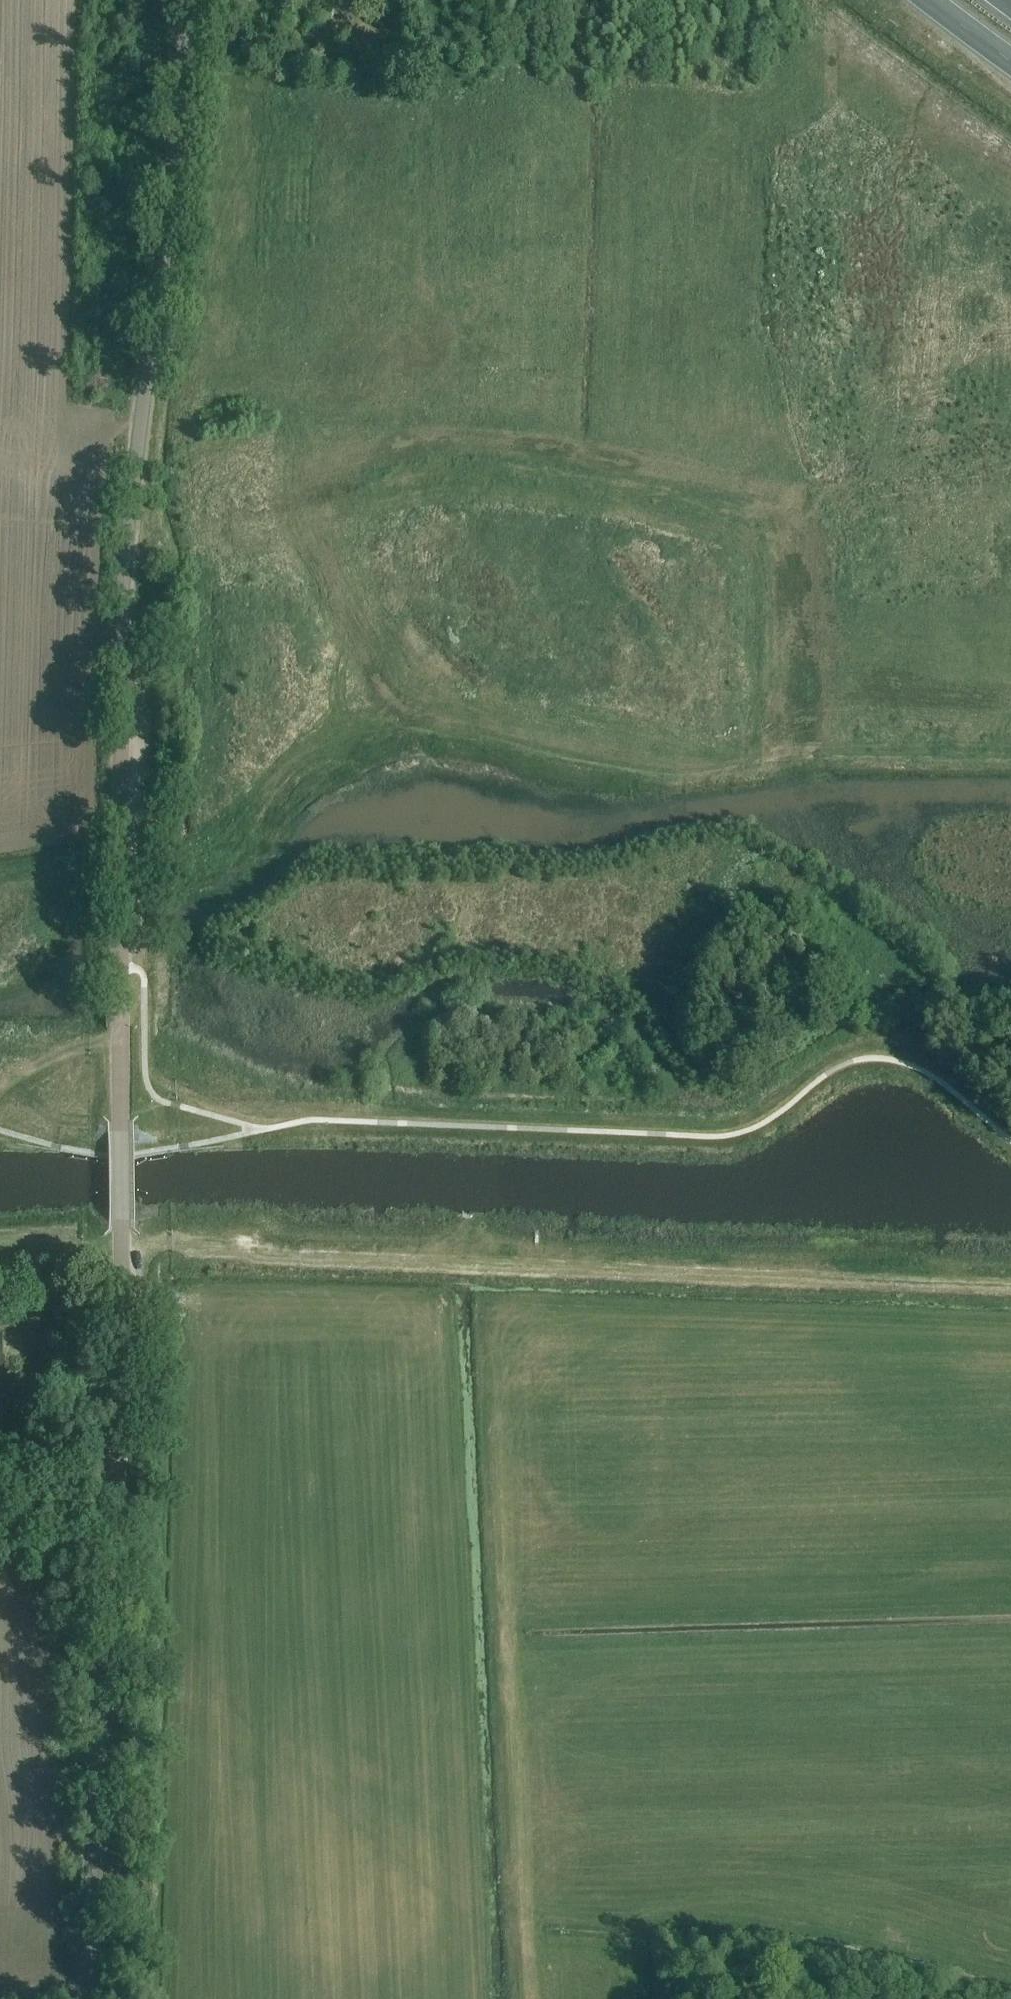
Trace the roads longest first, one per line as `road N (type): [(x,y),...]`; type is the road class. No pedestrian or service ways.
road 1 (tertiary): [(73,1998),(120,1222),(118,481),(189,0)]

